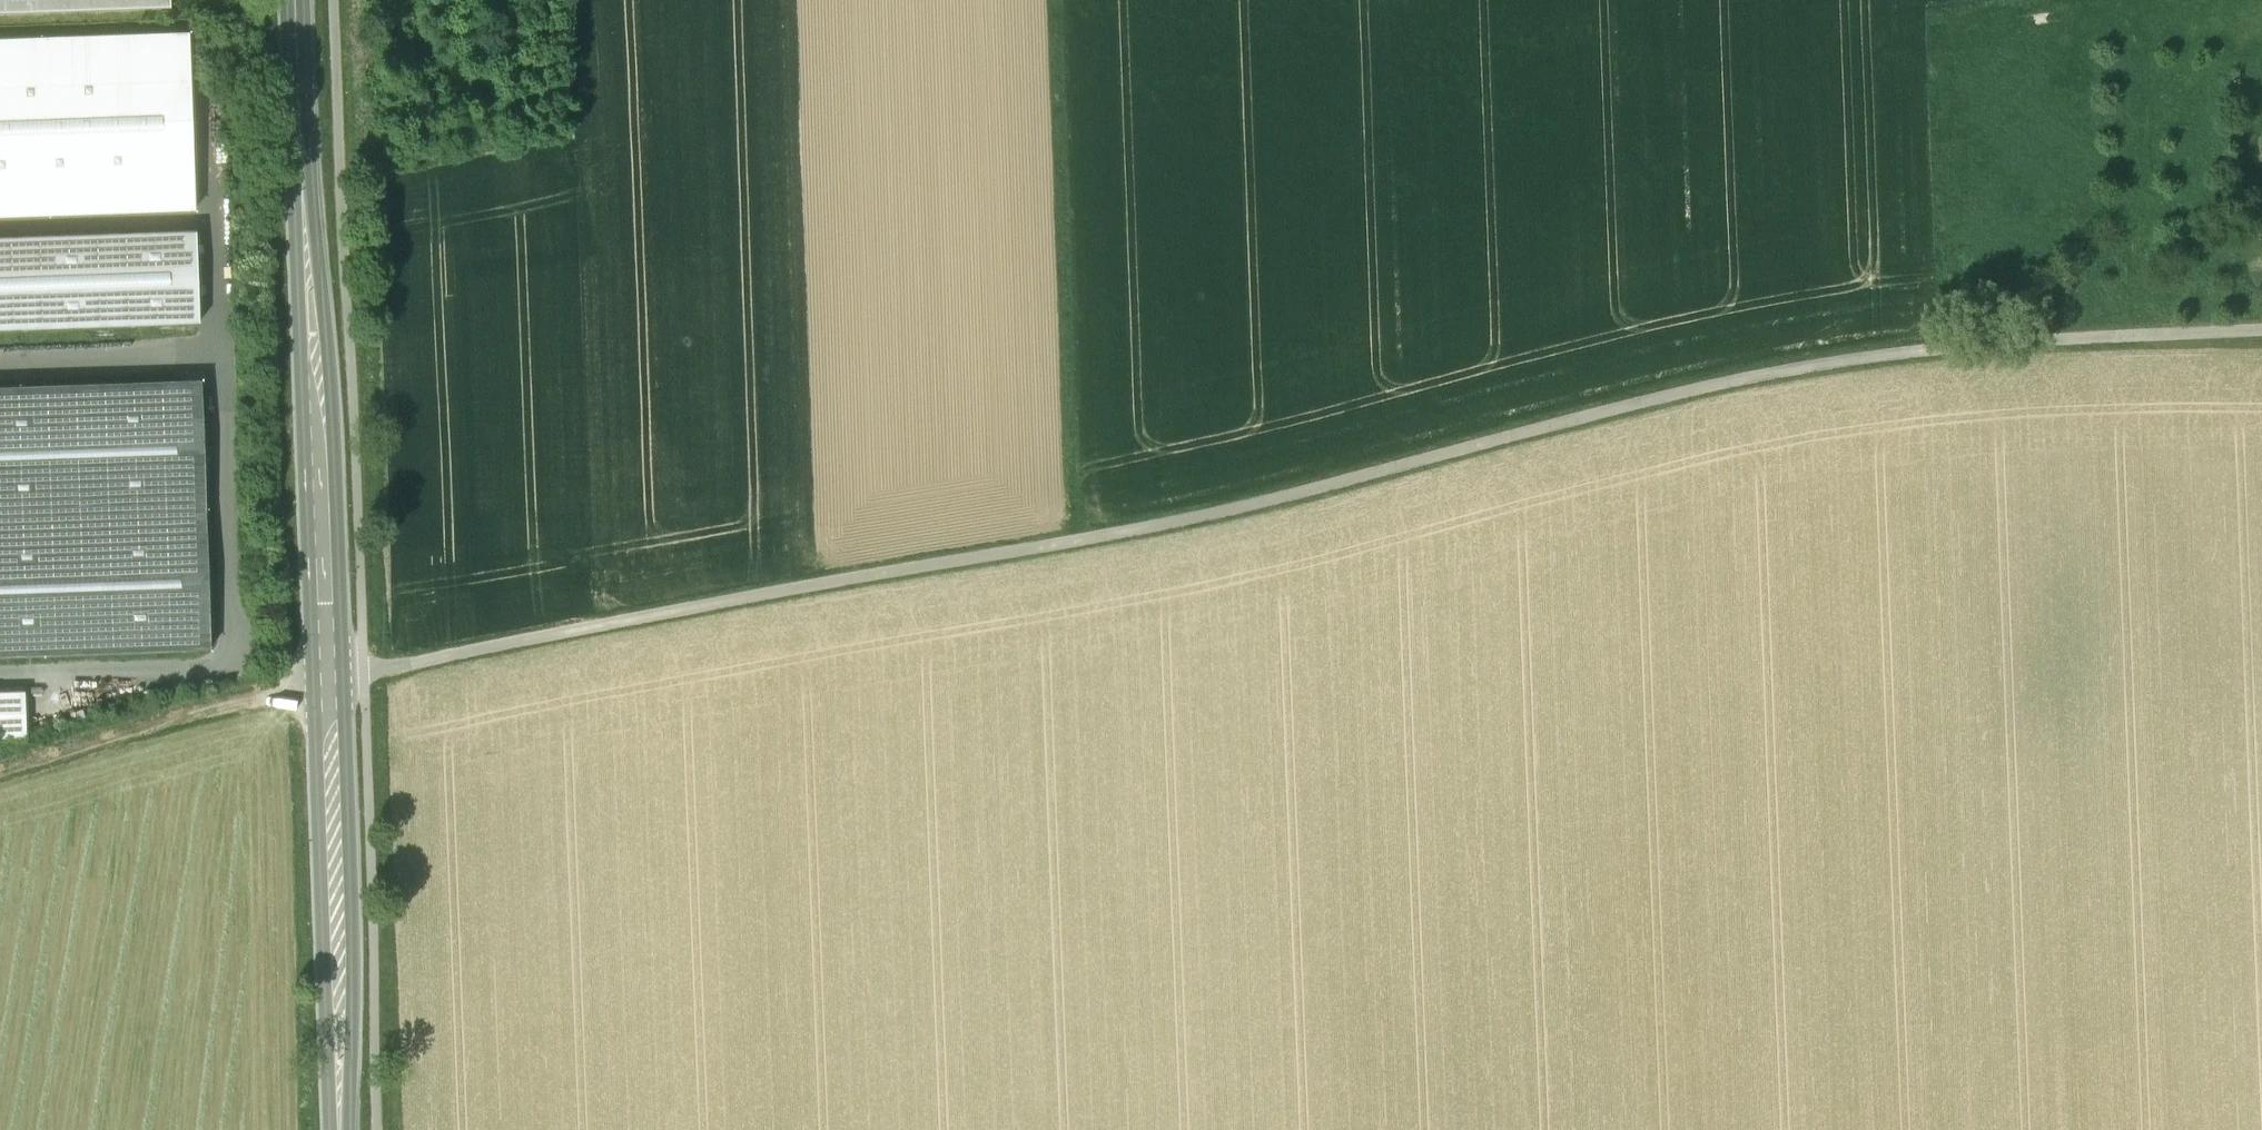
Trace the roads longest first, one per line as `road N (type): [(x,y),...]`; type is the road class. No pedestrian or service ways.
road 1 (secondary): [(339,1129),(333,673),(300,0)]
road 2 (track): [(1078,540),(1069,0)]
road 3 (track): [(0,773),(333,673)]

